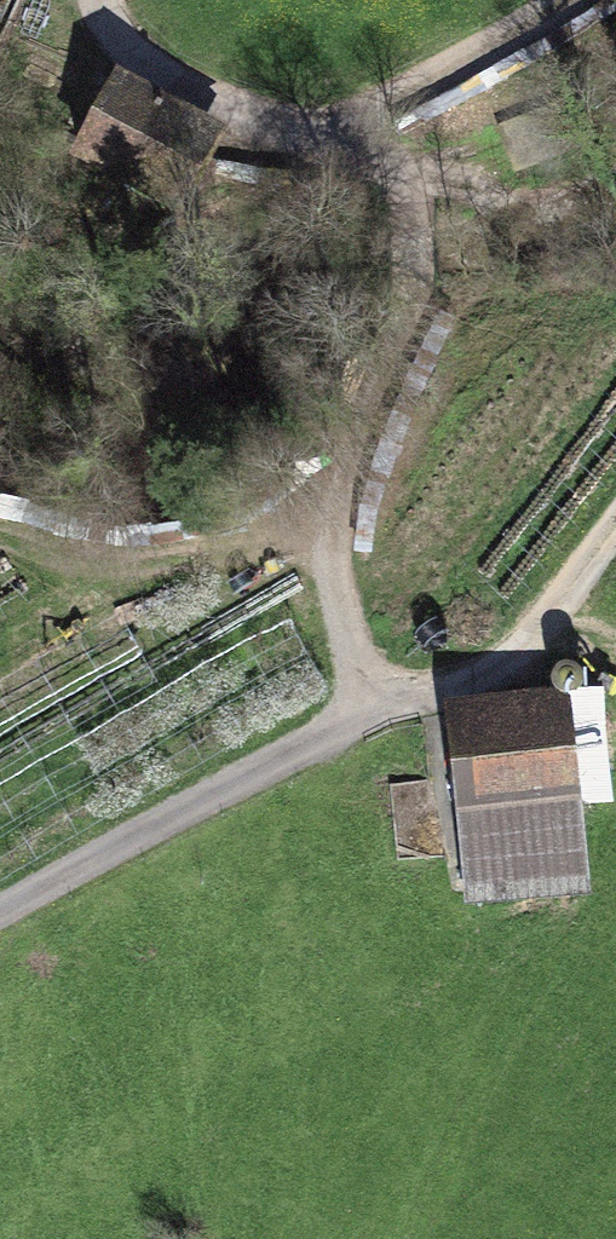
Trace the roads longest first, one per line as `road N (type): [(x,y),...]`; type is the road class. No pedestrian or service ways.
road 1 (track): [(101,0),(144,65),(193,92),(268,122),(345,120),(373,187),(347,458),(354,609)]
road 2 (residential): [(354,609),(371,702),(330,745),(0,920)]
road 3 (track): [(615,542),(581,589),(496,658),(371,702)]
road 4 (track): [(345,120),(456,77),(580,0)]

